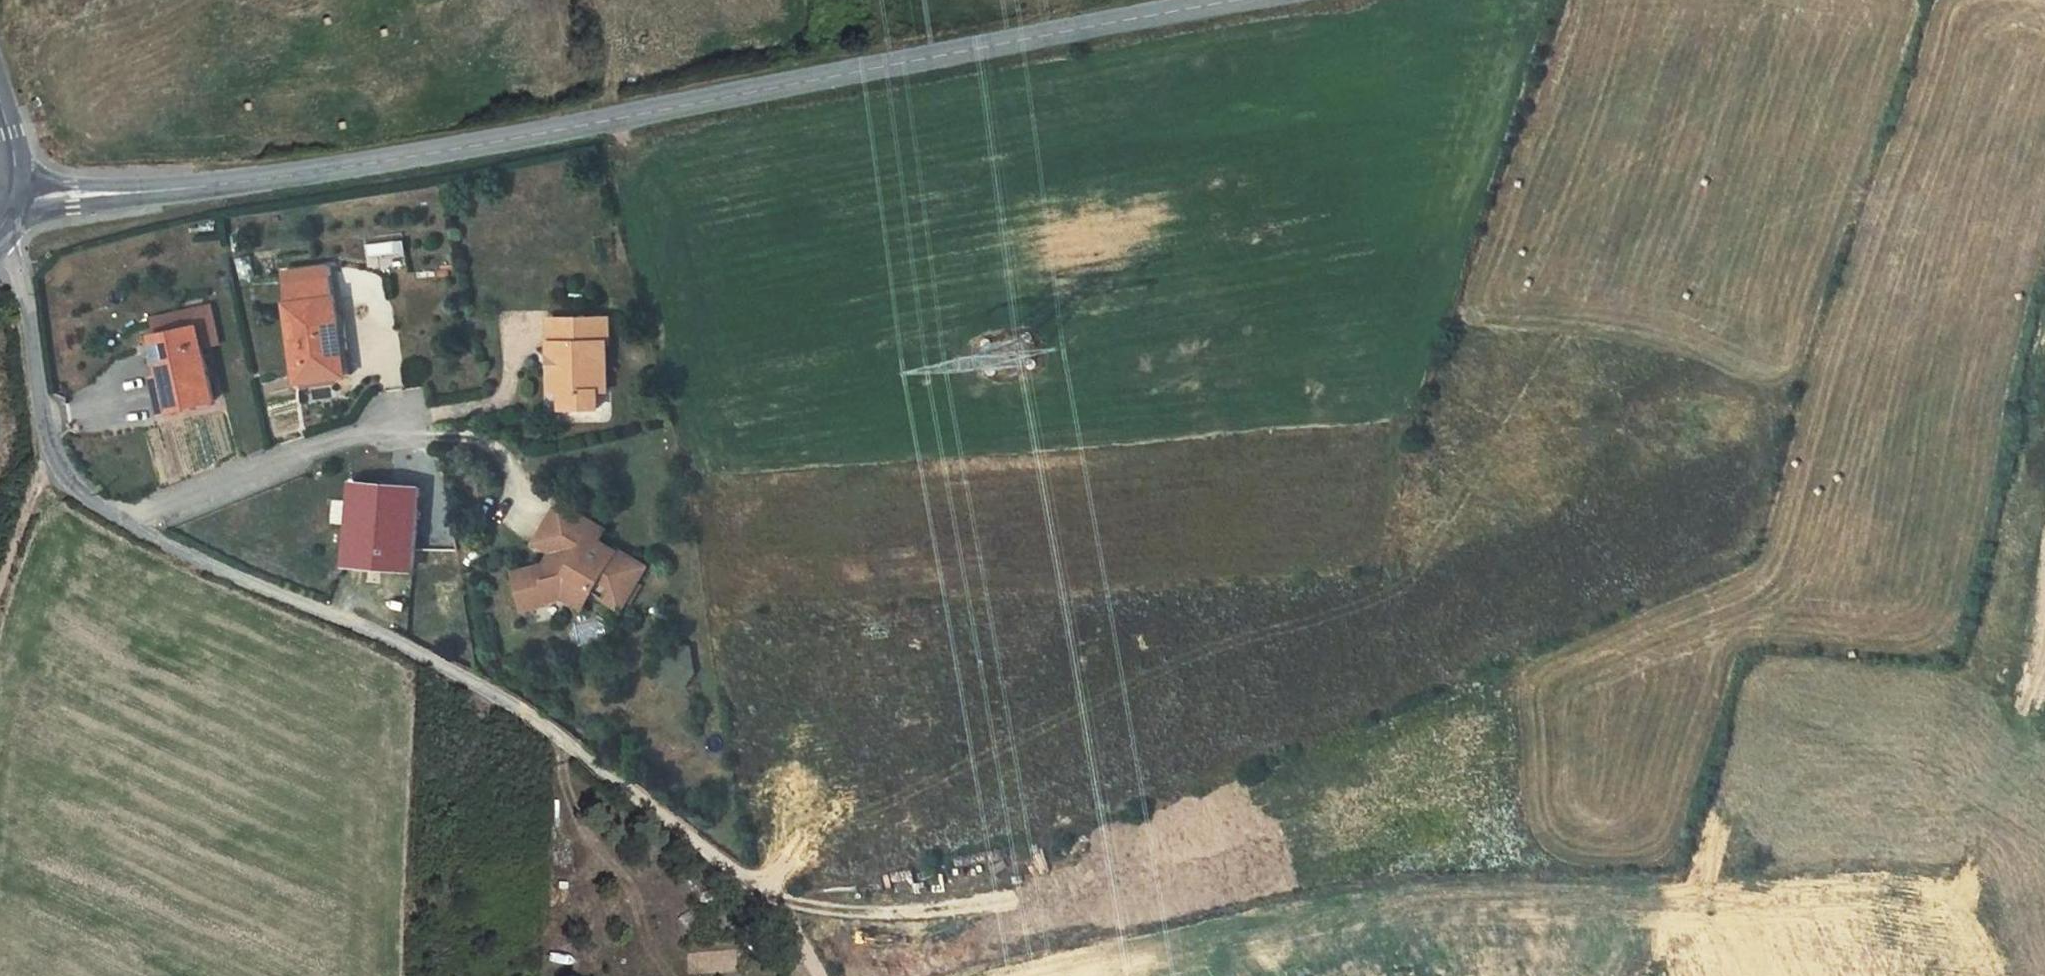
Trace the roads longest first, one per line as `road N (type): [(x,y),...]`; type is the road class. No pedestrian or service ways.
road 1 (tertiary): [(1293,0),(303,181),(11,209)]
road 2 (residential): [(5,239),(48,460),(98,517),(433,656),(521,708),(673,824)]
road 3 (track): [(673,824),(764,893),(823,975)]
road 4 (track): [(52,464),(0,597)]

